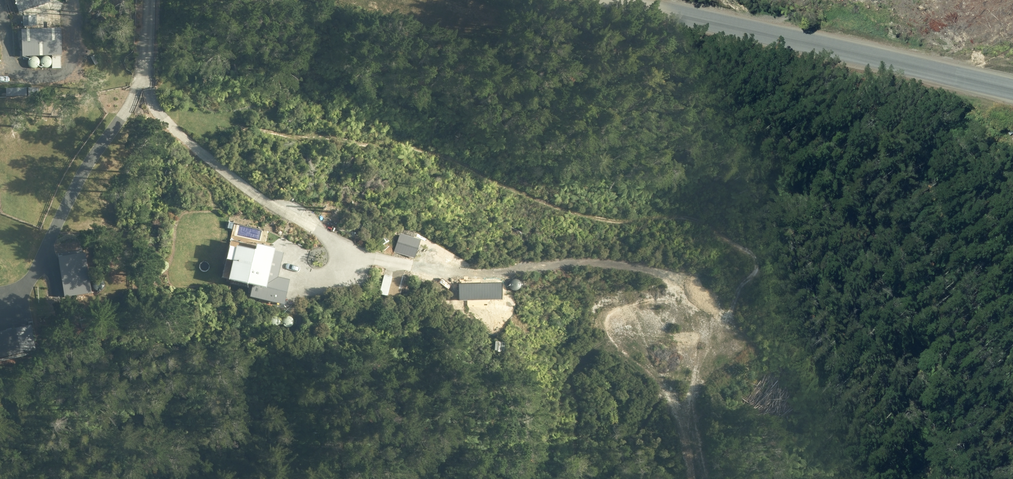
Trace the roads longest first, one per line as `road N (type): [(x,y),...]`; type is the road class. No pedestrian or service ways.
road 1 (track): [(138,0),(152,108),(331,244),(397,272),(479,288),(584,288),(623,303),(664,338),(692,478)]
road 2 (tertiary): [(613,0),(1012,91)]
road 3 (track): [(145,55),(25,300)]

